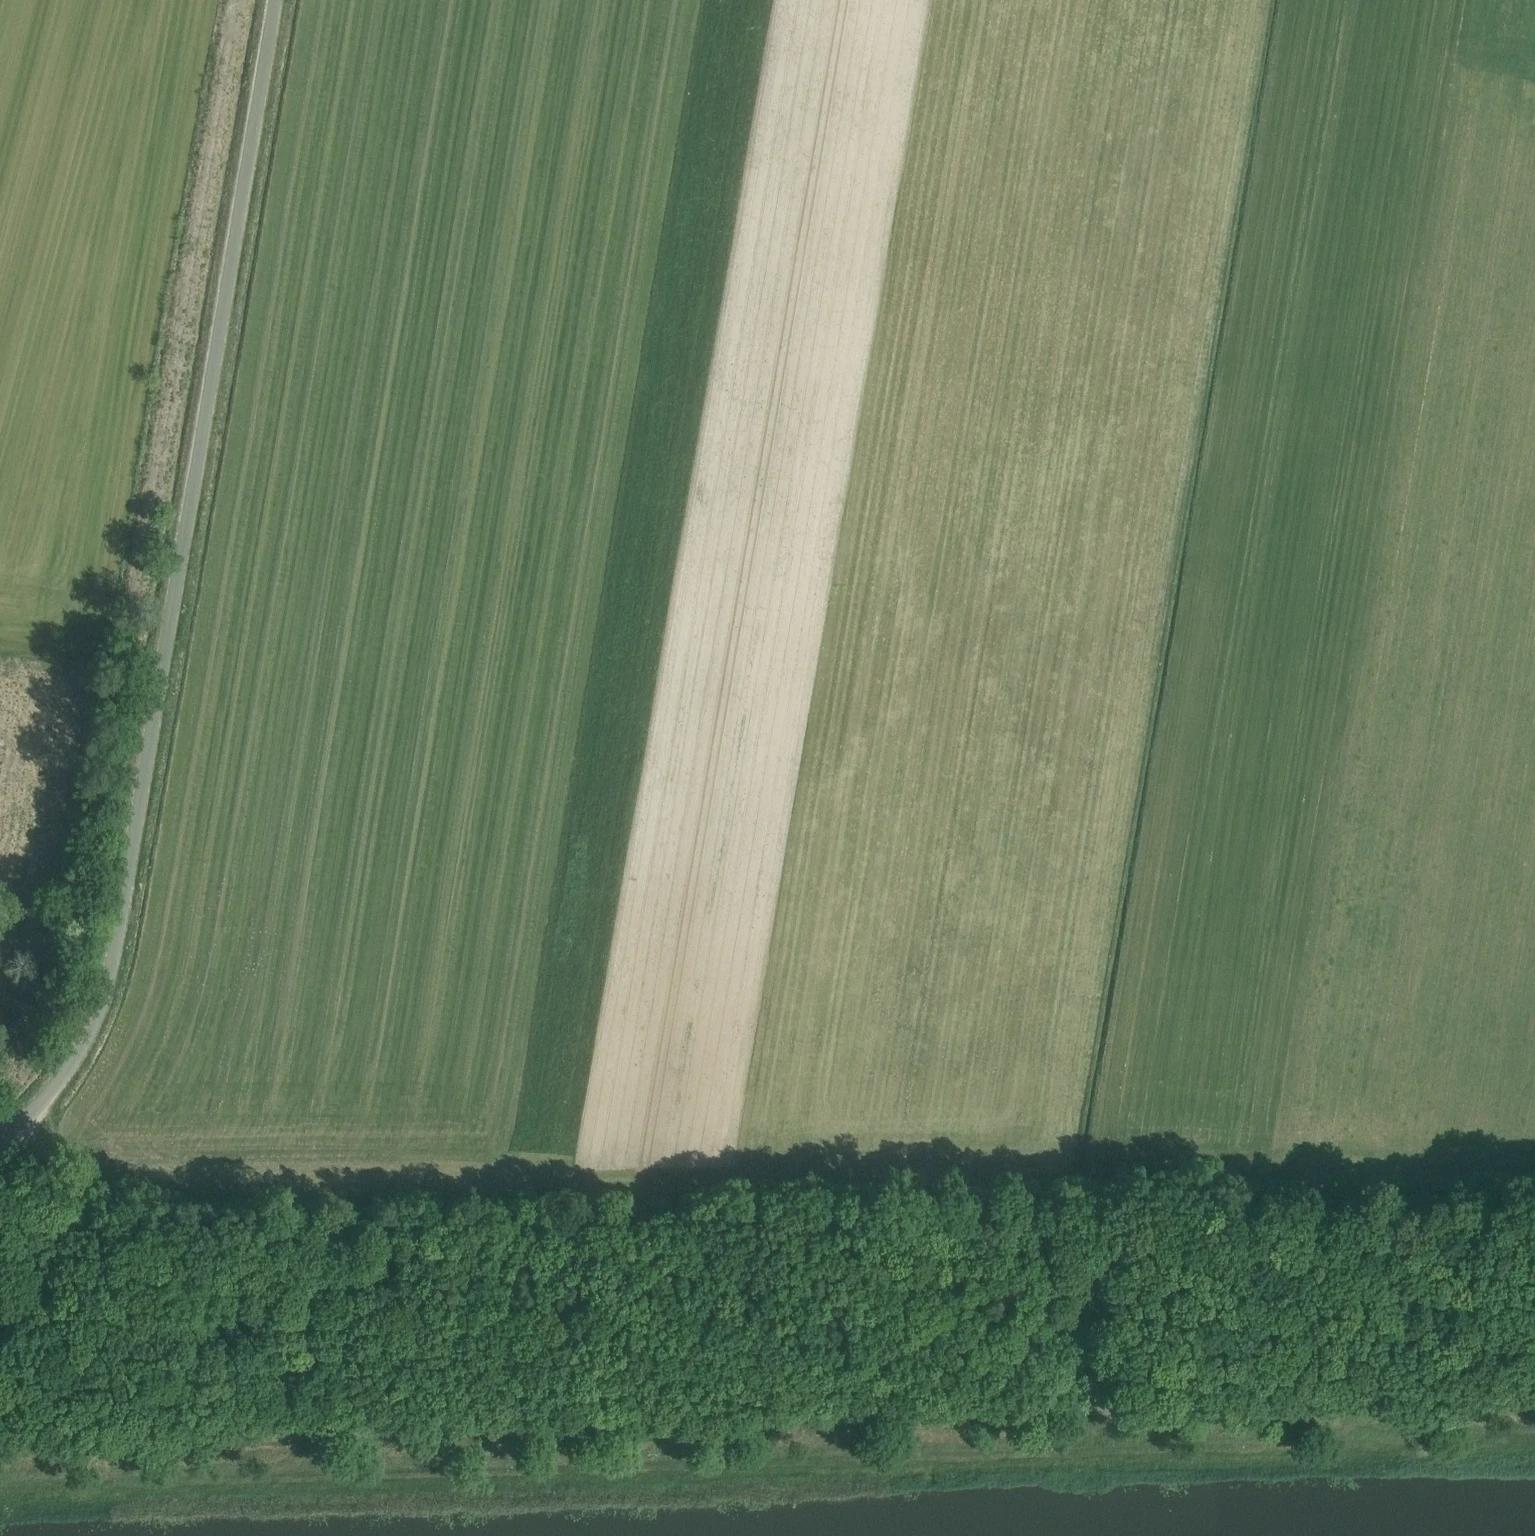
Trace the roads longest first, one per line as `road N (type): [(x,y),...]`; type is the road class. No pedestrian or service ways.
road 1 (unclassified): [(0,1140),(48,1096),(81,1049),(106,988),(274,0)]
road 2 (track): [(0,1027),(12,946),(0,900)]

